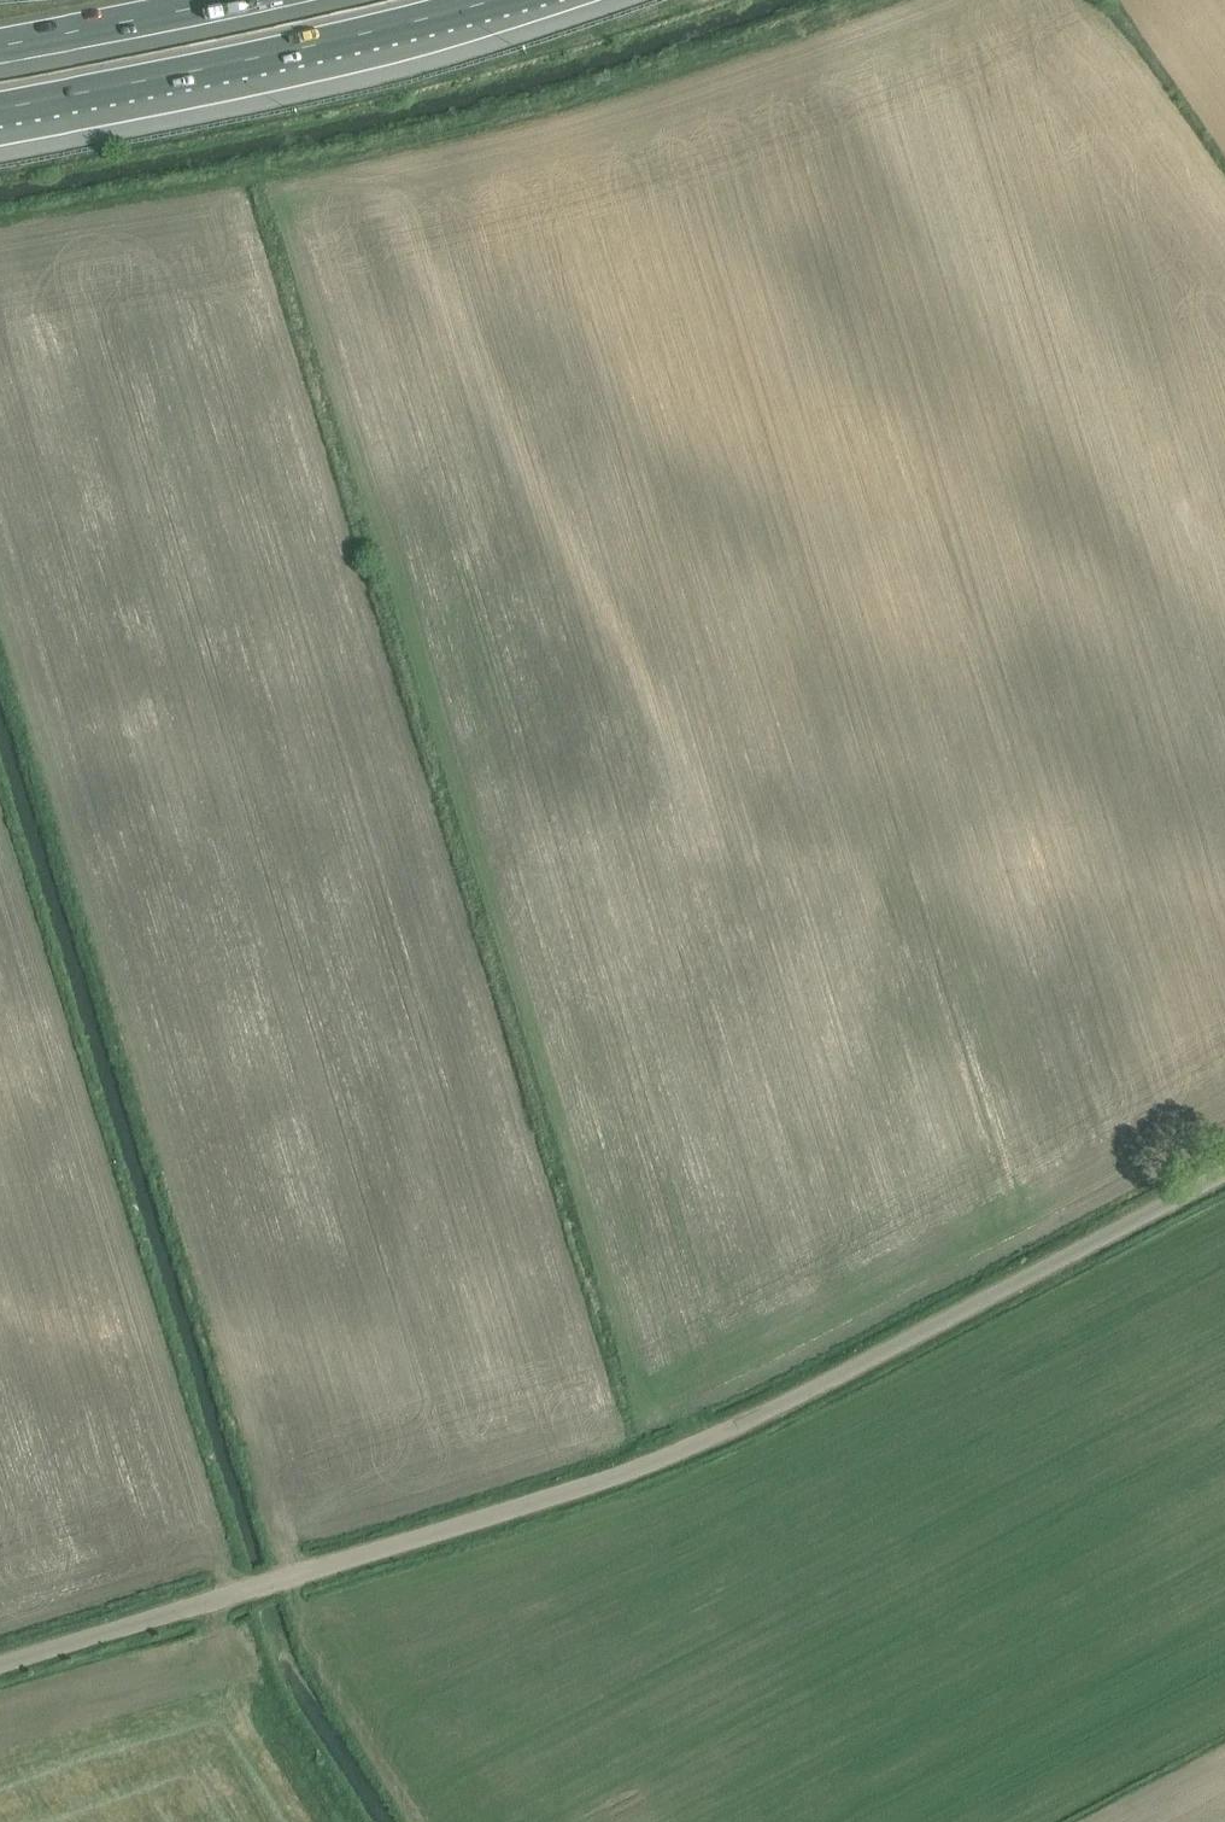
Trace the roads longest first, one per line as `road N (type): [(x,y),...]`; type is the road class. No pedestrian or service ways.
road 1 (unclassified): [(0,1673),(613,1486),(750,1427),(1224,1182)]
road 2 (motorway): [(0,109),(205,72),(497,0)]
road 3 (motorway): [(0,49),(252,0)]

